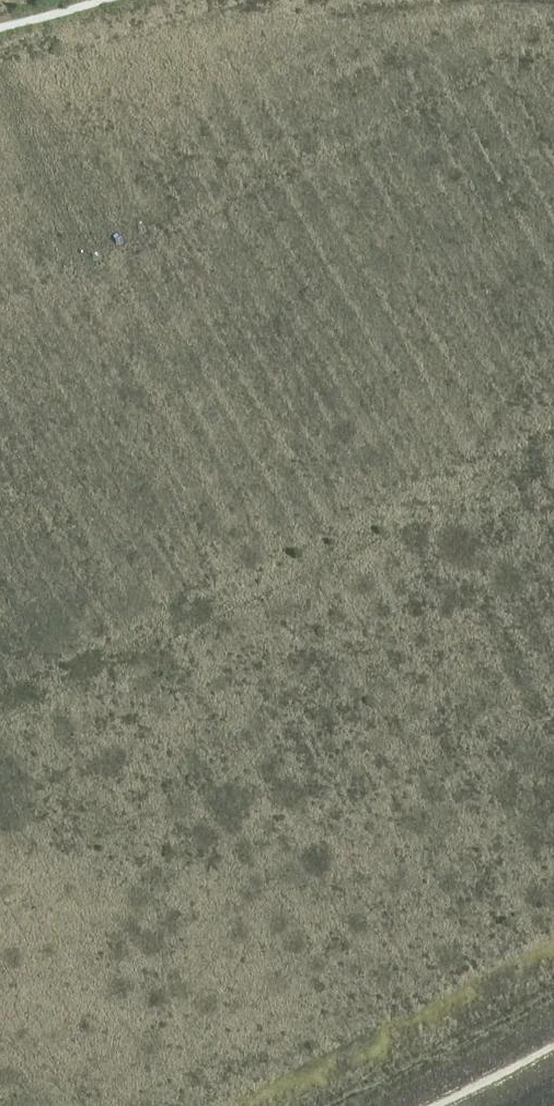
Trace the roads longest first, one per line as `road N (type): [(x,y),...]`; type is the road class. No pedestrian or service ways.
road 1 (track): [(553,1041),(422,1105)]

